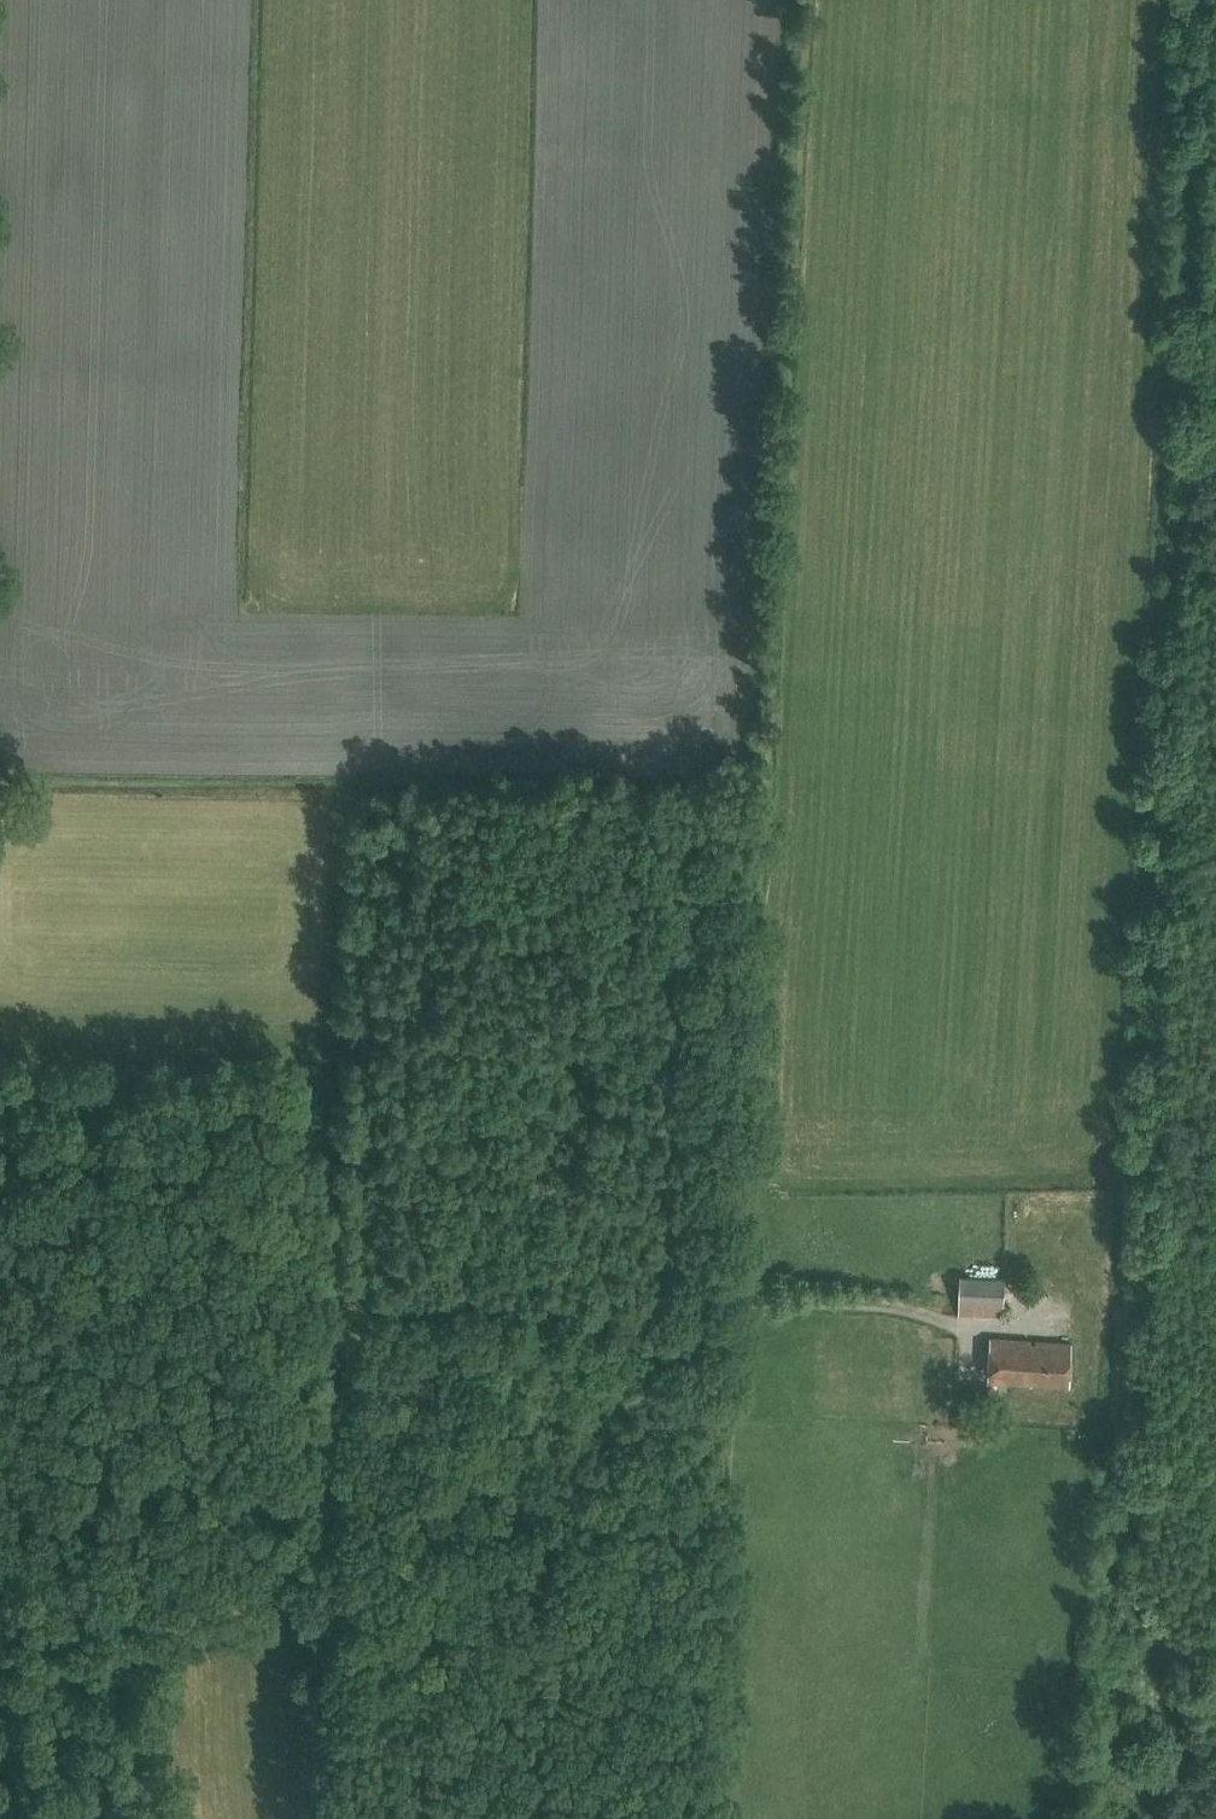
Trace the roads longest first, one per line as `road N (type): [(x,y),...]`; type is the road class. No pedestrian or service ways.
road 1 (track): [(368,795),(343,1818)]
road 2 (track): [(0,1307),(716,1303)]

